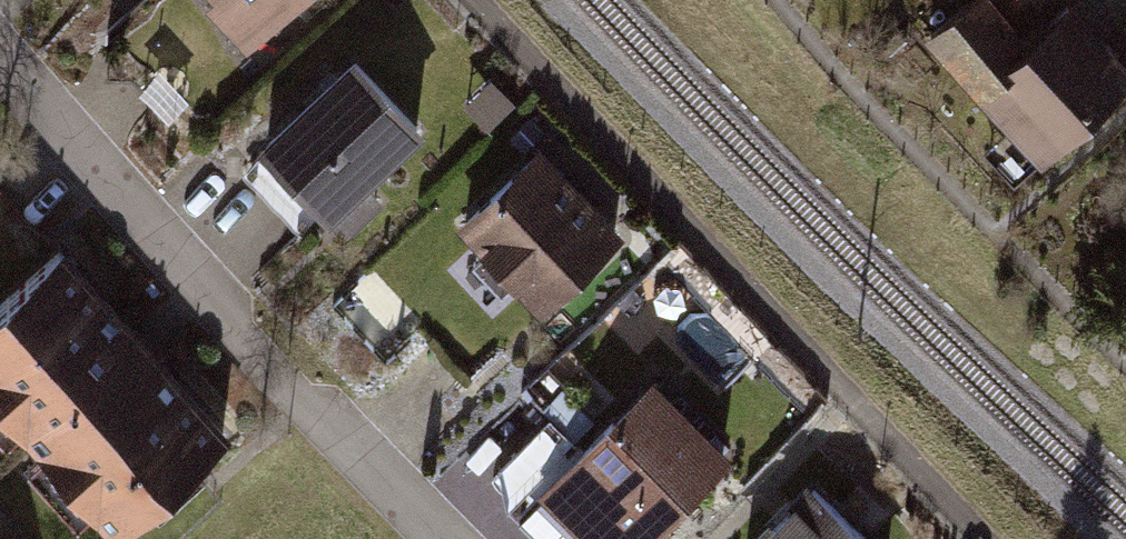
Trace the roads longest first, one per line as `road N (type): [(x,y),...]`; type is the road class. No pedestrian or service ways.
road 1 (residential): [(0,59),(239,330),(443,538)]

